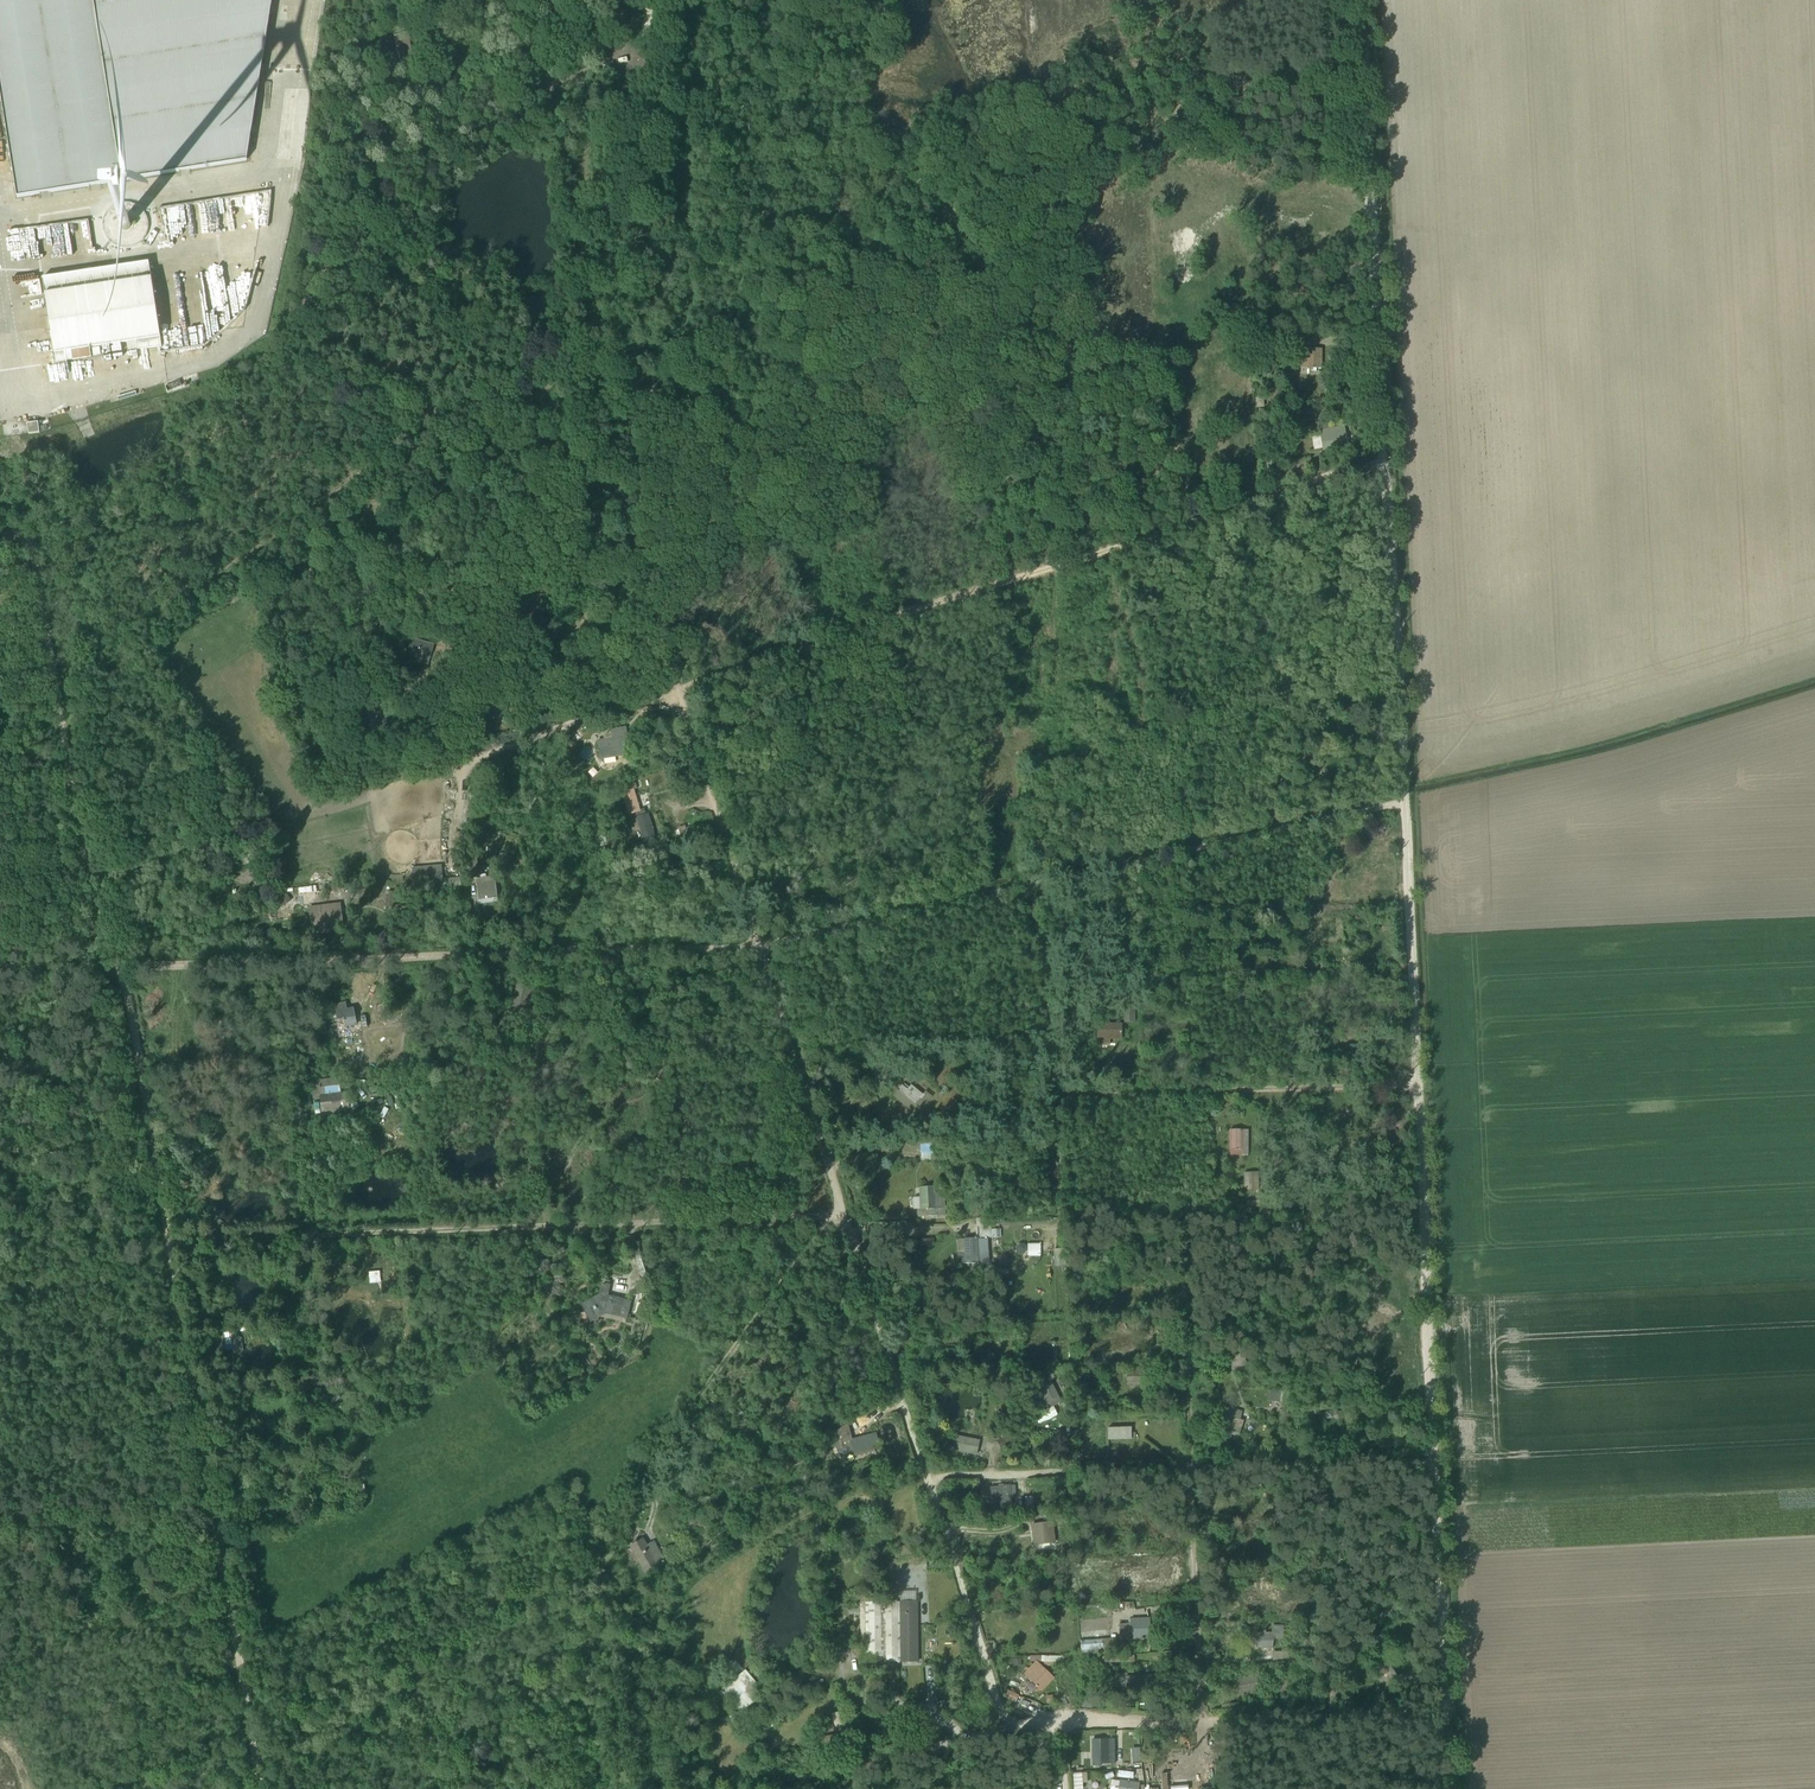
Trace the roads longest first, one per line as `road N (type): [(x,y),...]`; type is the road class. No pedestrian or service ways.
road 1 (track): [(165,1241),(50,530),(0,537)]
road 2 (track): [(679,688),(1385,459)]
road 3 (track): [(165,1241),(846,1217)]
road 4 (track): [(120,968),(758,945)]
road 5 (track): [(1385,459),(1419,1083)]
road 6 (track): [(104,878),(679,688)]
road 7 (track): [(258,1788),(165,1241)]
road 8 (track): [(929,1480),(1438,1458)]
road 9 (track): [(1180,1217),(1200,1724)]
road 10 (track): [(1358,0),(1385,459)]
road 11 (track): [(70,662),(241,558),(444,409)]
road 12 (track): [(679,688),(600,418),(592,351),(693,340)]
road 13 (track): [(399,91),(472,78),(558,108),(592,351)]
road 14 (track): [(831,1218),(588,1544)]
road 15 (track): [(1059,1715),(1200,1724),(1448,1715)]
road 16 (track): [(1405,798),(1033,883)]
road 17 (track): [(1419,1083),(1438,1458)]
road 18 (track): [(1052,1091),(1419,1083)]
road 19 (track): [(786,1788),(1059,1715),(1061,1788)]
road 20 (track): [(1438,1458),(1451,1788)]
road 21 (track): [(846,1217),(758,945)]
road 22 (track): [(758,945),(1033,883)]
road 23 (track): [(929,1480),(846,1217)]
road 24 (track): [(758,945),(679,688)]
road 25 (track): [(600,418),(444,627)]
road 26 (track): [(1006,1727),(929,1480)]
road 27 (track): [(693,340),(890,254)]
road 28 (track): [(562,126),(478,138),(420,156)]

